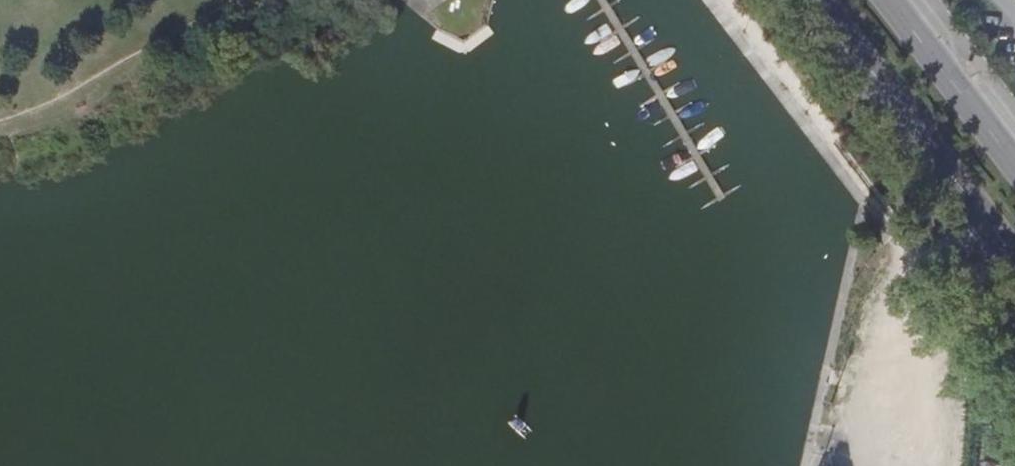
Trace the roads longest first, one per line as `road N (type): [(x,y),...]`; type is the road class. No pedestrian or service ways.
road 1 (primary): [(817,0),(1014,258)]
road 2 (primary): [(1014,177),(881,0)]

